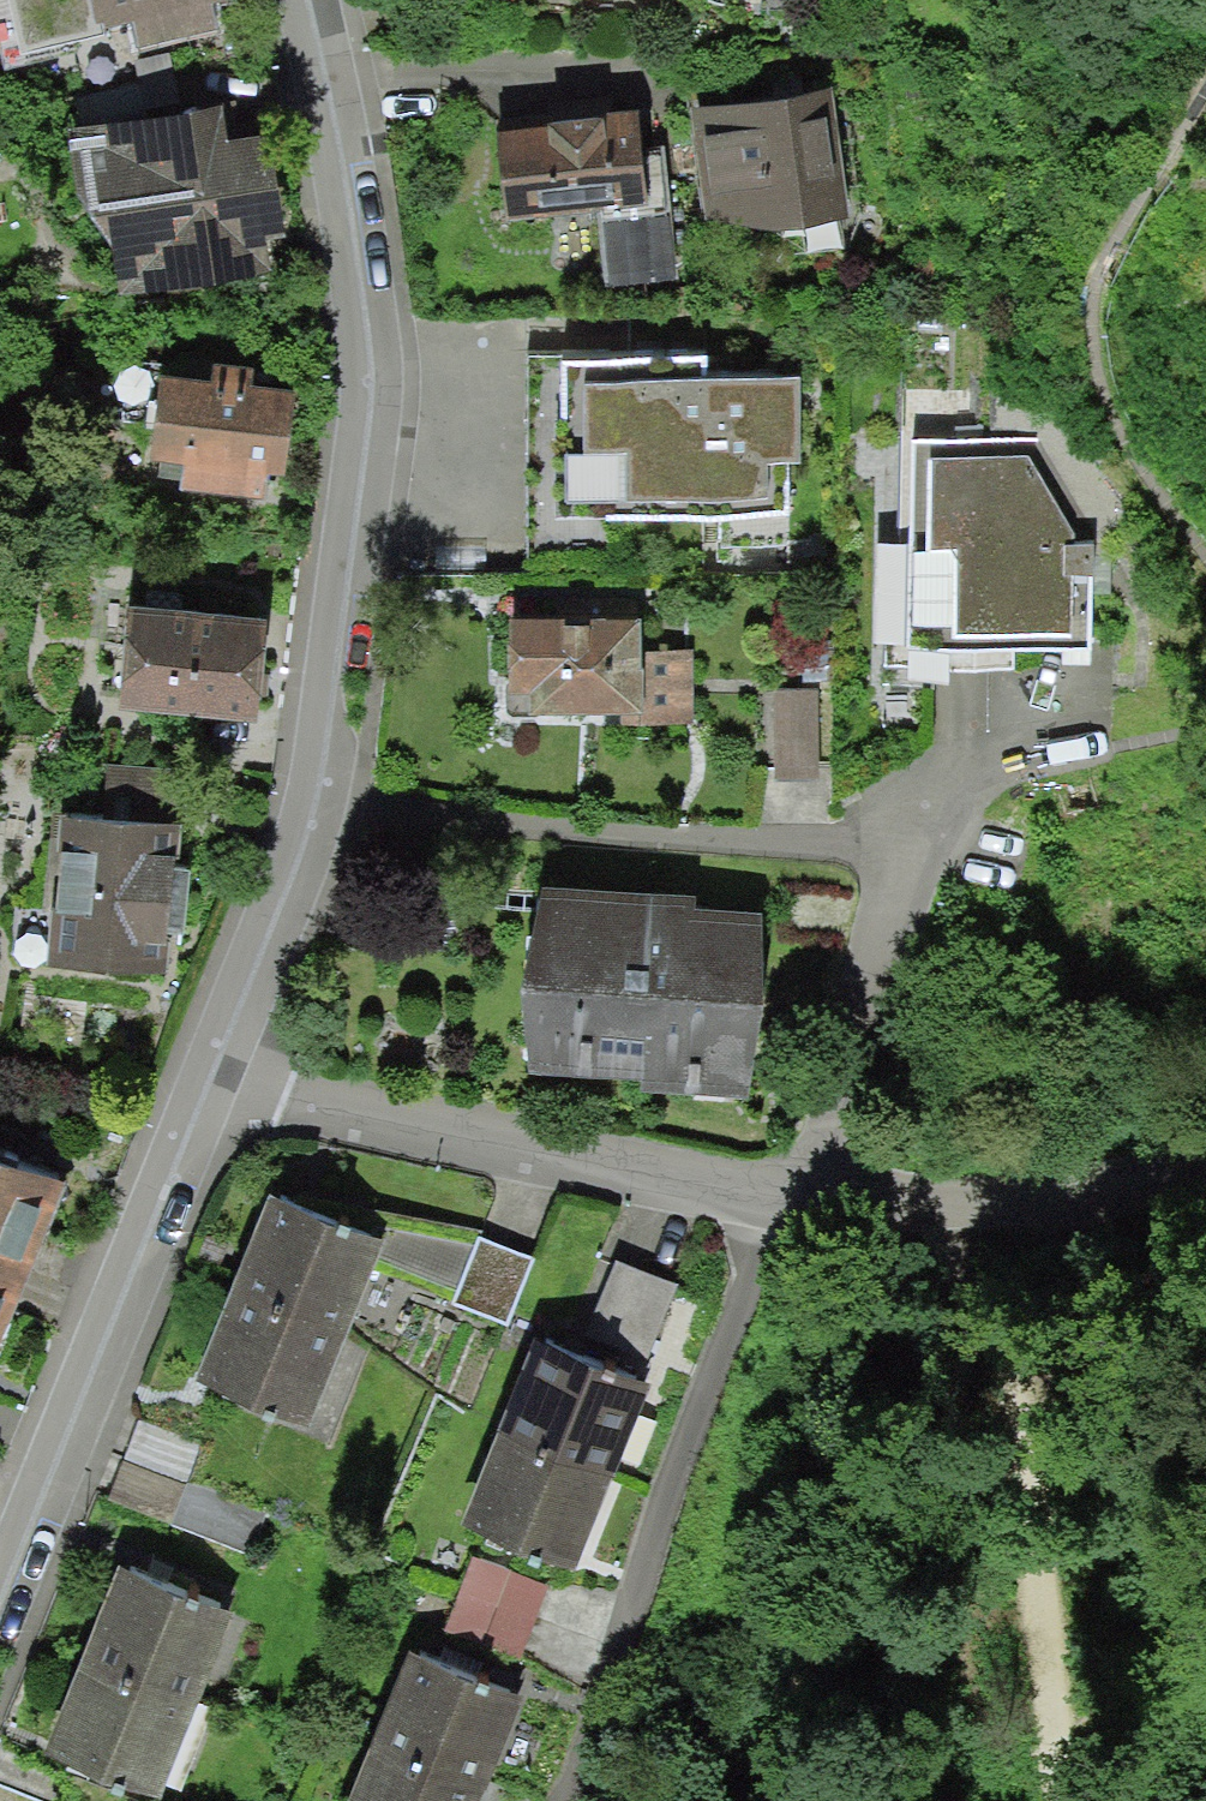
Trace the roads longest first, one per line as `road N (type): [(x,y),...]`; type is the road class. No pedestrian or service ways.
road 1 (residential): [(301,791),(337,637),(375,363),(304,0)]
road 2 (residential): [(819,1211),(599,1800)]
road 3 (unclassified): [(213,1078),(819,1211)]
road 4 (residential): [(301,791),(722,855),(912,820)]
road 5 (track): [(1061,1800),(1002,1366),(958,1196)]
road 6 (residential): [(0,1626),(213,1078)]
road 7 (residential): [(912,820),(819,1211)]
road 8 (unclassified): [(819,1211),(1205,1159)]
road 9 (residential): [(213,1078),(277,891),(301,791)]
road 10 (residential): [(912,820),(1105,755)]

